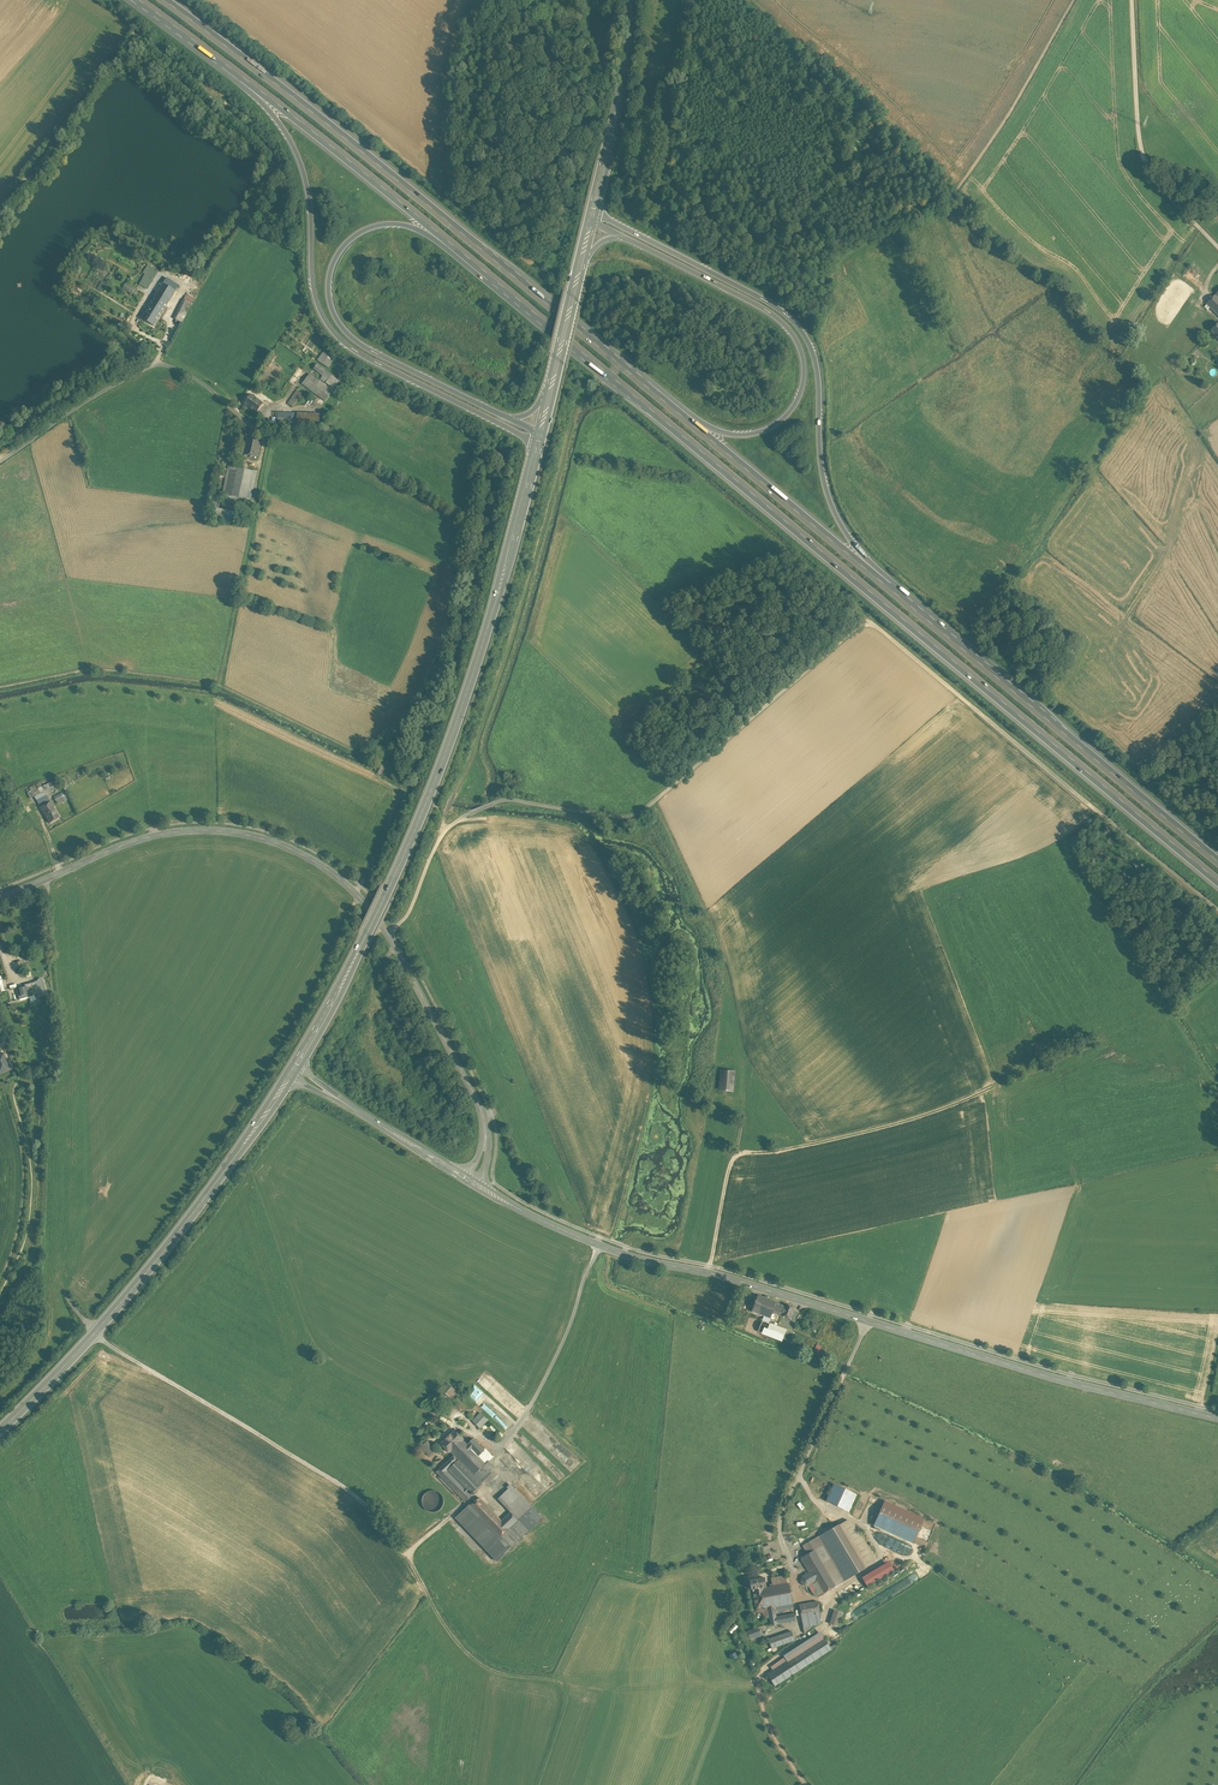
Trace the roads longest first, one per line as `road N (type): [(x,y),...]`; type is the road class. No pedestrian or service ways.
road 1 (track): [(1217,908),(866,623),(638,814),(515,800),(461,819),(442,834),(409,912),(387,933)]
road 2 (motorway): [(493,278),(1217,878)]
road 3 (secondary): [(1217,1418),(642,1260),(557,1228),(472,1180)]
road 4 (tertiary): [(0,896),(131,842),(204,829),(276,842),(338,875),(382,924),(466,1073),(485,1129),(472,1180)]
road 5 (secondary): [(538,444),(442,763),(389,889),(295,1070)]
road 6 (motorway): [(645,384),(166,0)]
road 7 (motorway): [(213,54),(276,116),(302,163),(318,290),(338,333),(538,444)]
road 8 (motorway): [(905,600),(850,533),(830,493),(818,361),(796,320),(593,213)]
road 9 (track): [(0,464),(82,403),(152,365),(172,366),(256,429),(325,436),(466,511)]
road 10 (track): [(1100,1045),(912,1119),(779,1151),(741,1151),(733,1157),(709,1273)]
road 11 (secondary): [(0,1432),(142,1278),(295,1070)]
road 12 (track): [(442,834),(513,638),(582,400)]
road 13 (motorway): [(509,418),(353,335),(335,309),(331,281),(350,241),(397,223),(429,234),(493,278)]
road 14 (motorway): [(631,240),(782,323),(807,371),(791,413),(742,434),(706,425),(645,384)]
road 15 (motorway): [(1217,859),(905,600)]
road 16 (motorway): [(213,54),(493,278)]
road 17 (motorway): [(905,600),(645,384)]
road 18 (track): [(1074,0),(959,188),(922,212),(891,219)]
road 19 (unclassified): [(1131,0),(1145,160),(1217,248)]
road 20 (track): [(405,1553),(447,1628),(477,1661),(562,1686)]
road 21 (secondary): [(632,0),(593,213)]
road 22 (secondary): [(472,1180),(295,1070)]
road 23 (track): [(819,1631),(778,1655),(758,1685),(763,1723),(812,1784)]
road 24 (track): [(799,1476),(778,1527),(795,1599)]
road 25 (track): [(355,890),(401,788),(388,781)]

